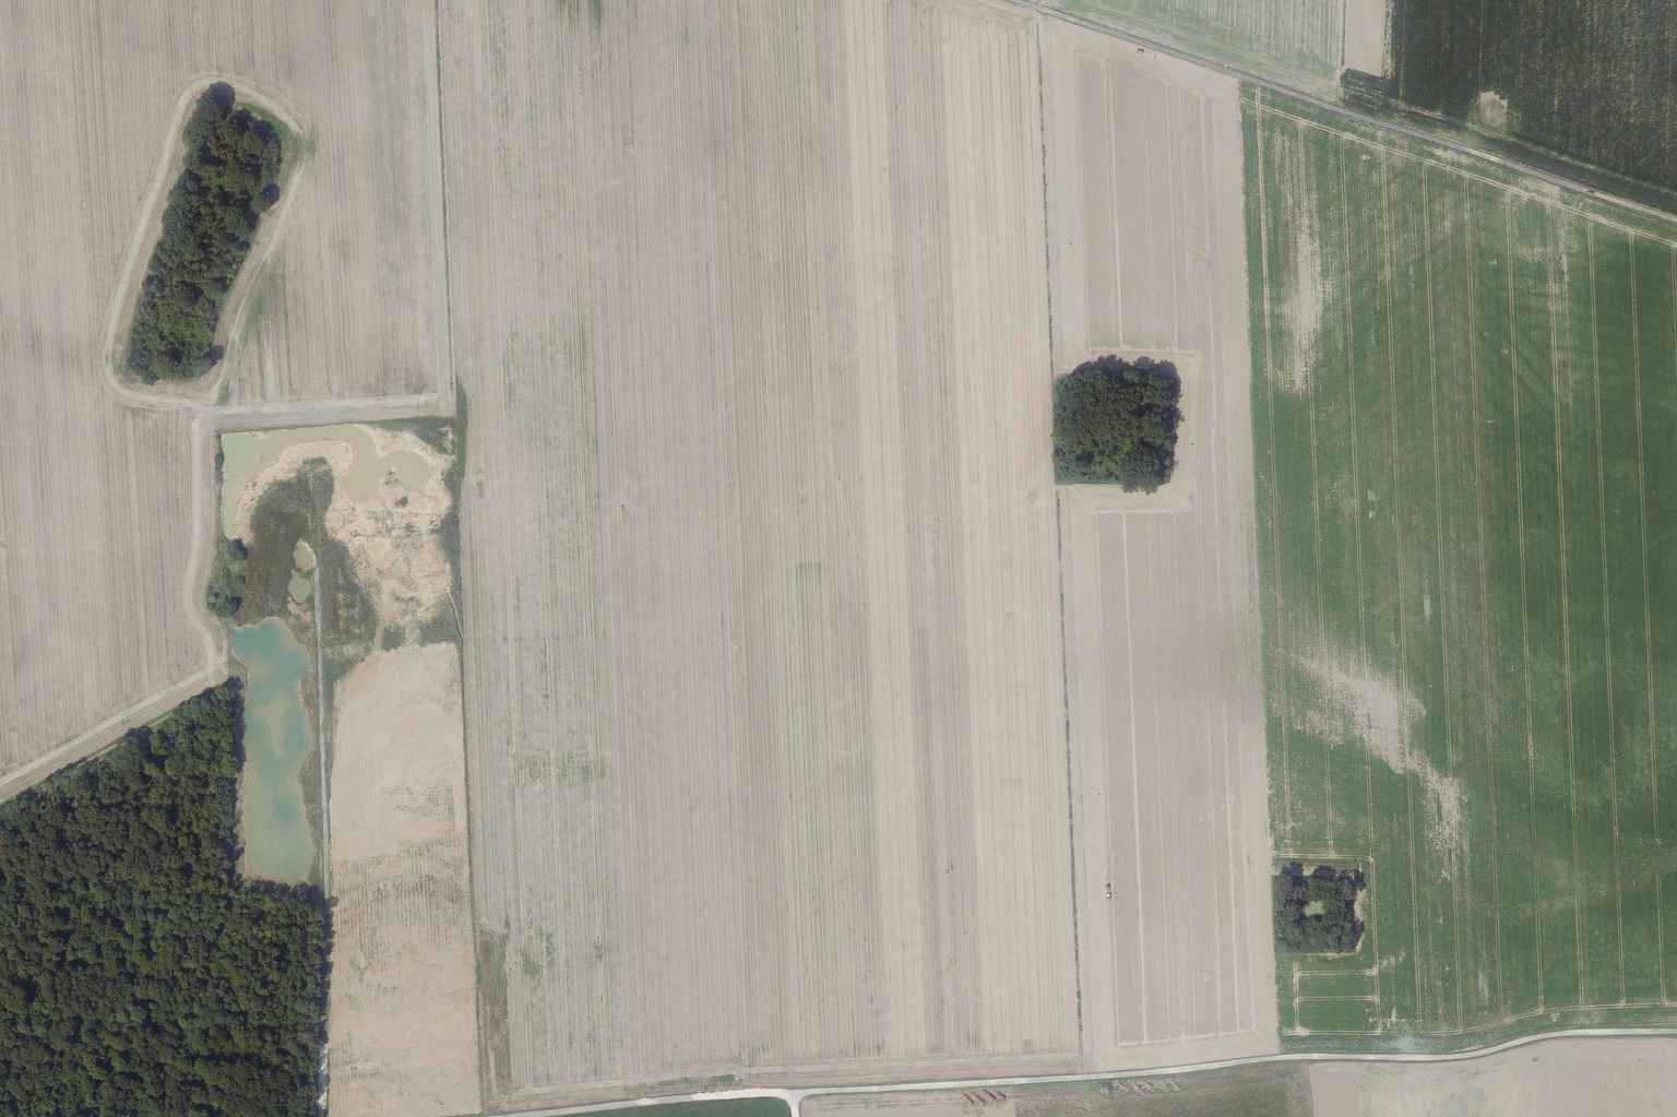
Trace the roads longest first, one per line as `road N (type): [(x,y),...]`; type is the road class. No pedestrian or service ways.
road 1 (track): [(793,1094),(1093,1079),(1297,1054),(1446,1059),(1556,1033),(1676,1031)]
road 2 (track): [(1676,221),(1013,0)]
road 3 (track): [(317,474),(329,916),(322,1116)]
road 4 (track): [(318,518),(450,506),(458,493),(453,466),(435,461),(236,474)]
road 5 (track): [(514,1116),(793,1094)]

